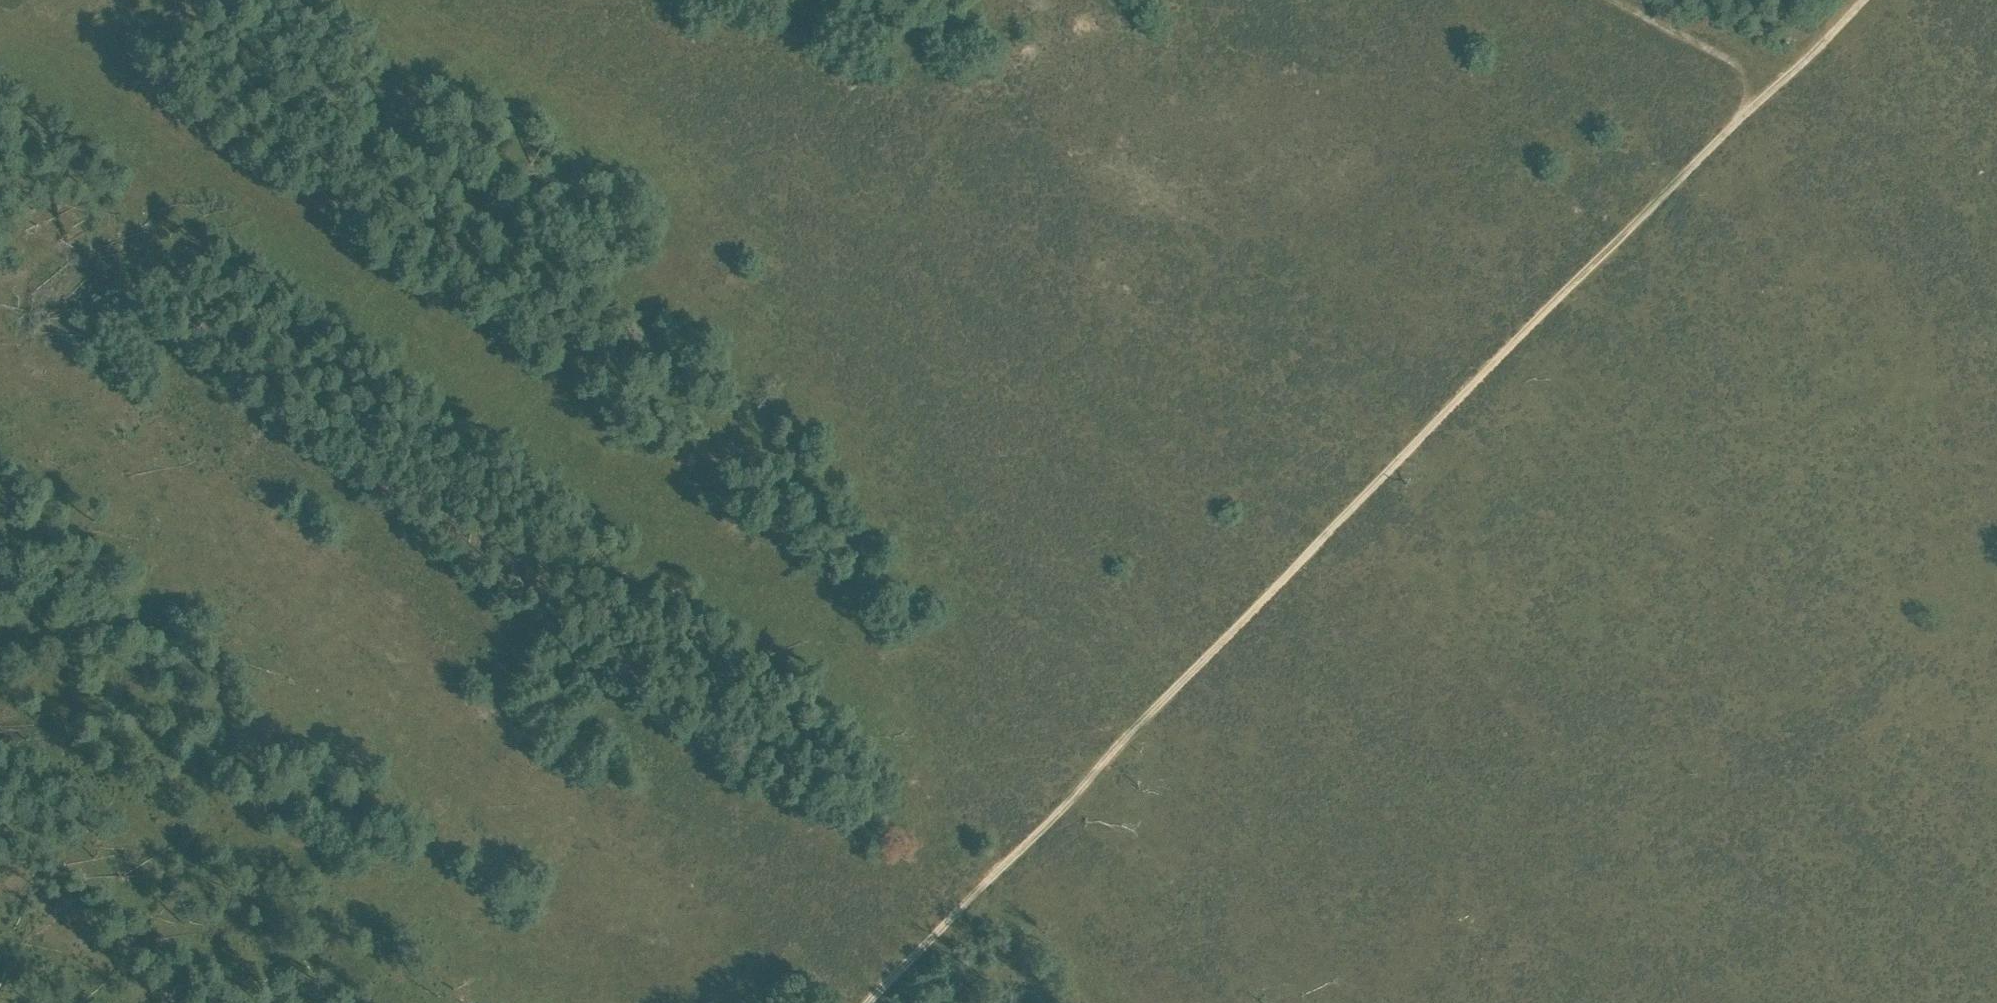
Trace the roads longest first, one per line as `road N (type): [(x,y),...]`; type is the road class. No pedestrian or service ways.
road 1 (track): [(1789,76),(1123,741),(1053,824),(874,1002)]

